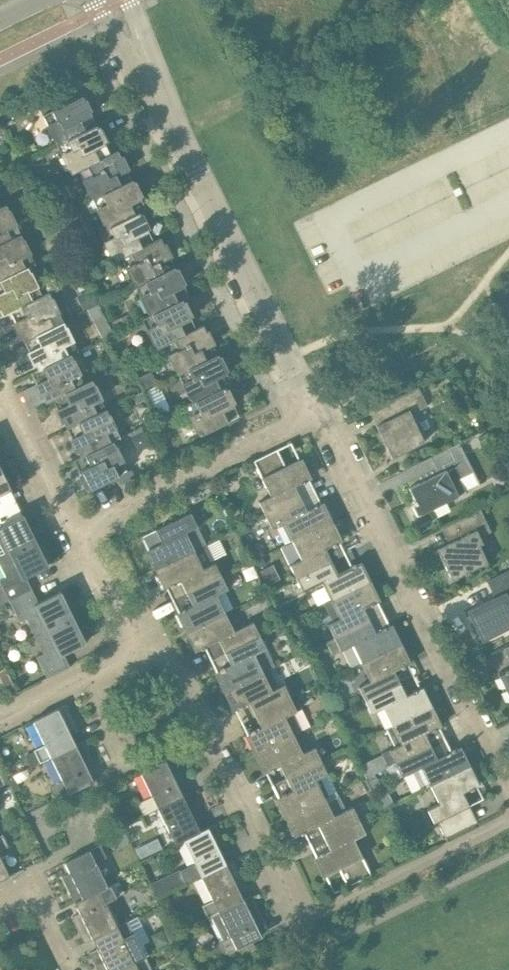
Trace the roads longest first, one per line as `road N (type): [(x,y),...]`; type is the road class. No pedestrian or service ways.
road 1 (residential): [(135,647),(156,650),(299,919),(508,817)]
road 2 (residential): [(315,411),(110,0)]
road 3 (residential): [(508,130),(331,215),(361,278),(508,206)]
road 4 (residential): [(508,777),(315,411)]
road 5 (residential): [(73,530),(315,411)]
road 6 (residential): [(0,391),(73,530)]
road 7 (residential): [(0,711),(135,647)]
road 8 (residential): [(74,969),(26,872),(0,884)]
road 9 (residential): [(73,530),(135,647)]

